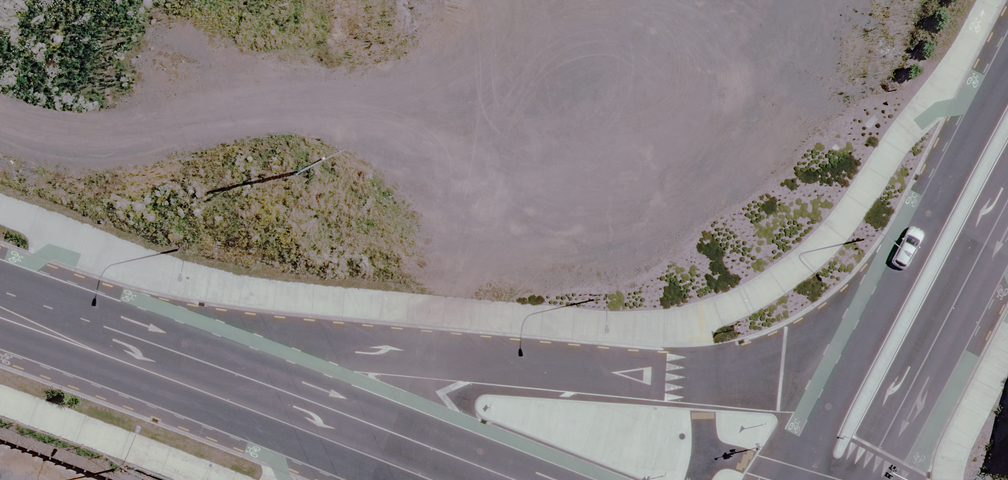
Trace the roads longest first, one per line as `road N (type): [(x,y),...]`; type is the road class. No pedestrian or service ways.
road 1 (tertiary): [(3,310),(329,351),(699,377),(783,362),(882,302)]
road 2 (secondary): [(3,310),(398,451)]
road 3 (tertiary): [(1007,209),(879,449),(827,478)]
road 4 (tertiary): [(882,302),(1007,69)]
road 5 (tertiary): [(827,478),(822,425),(882,302)]

